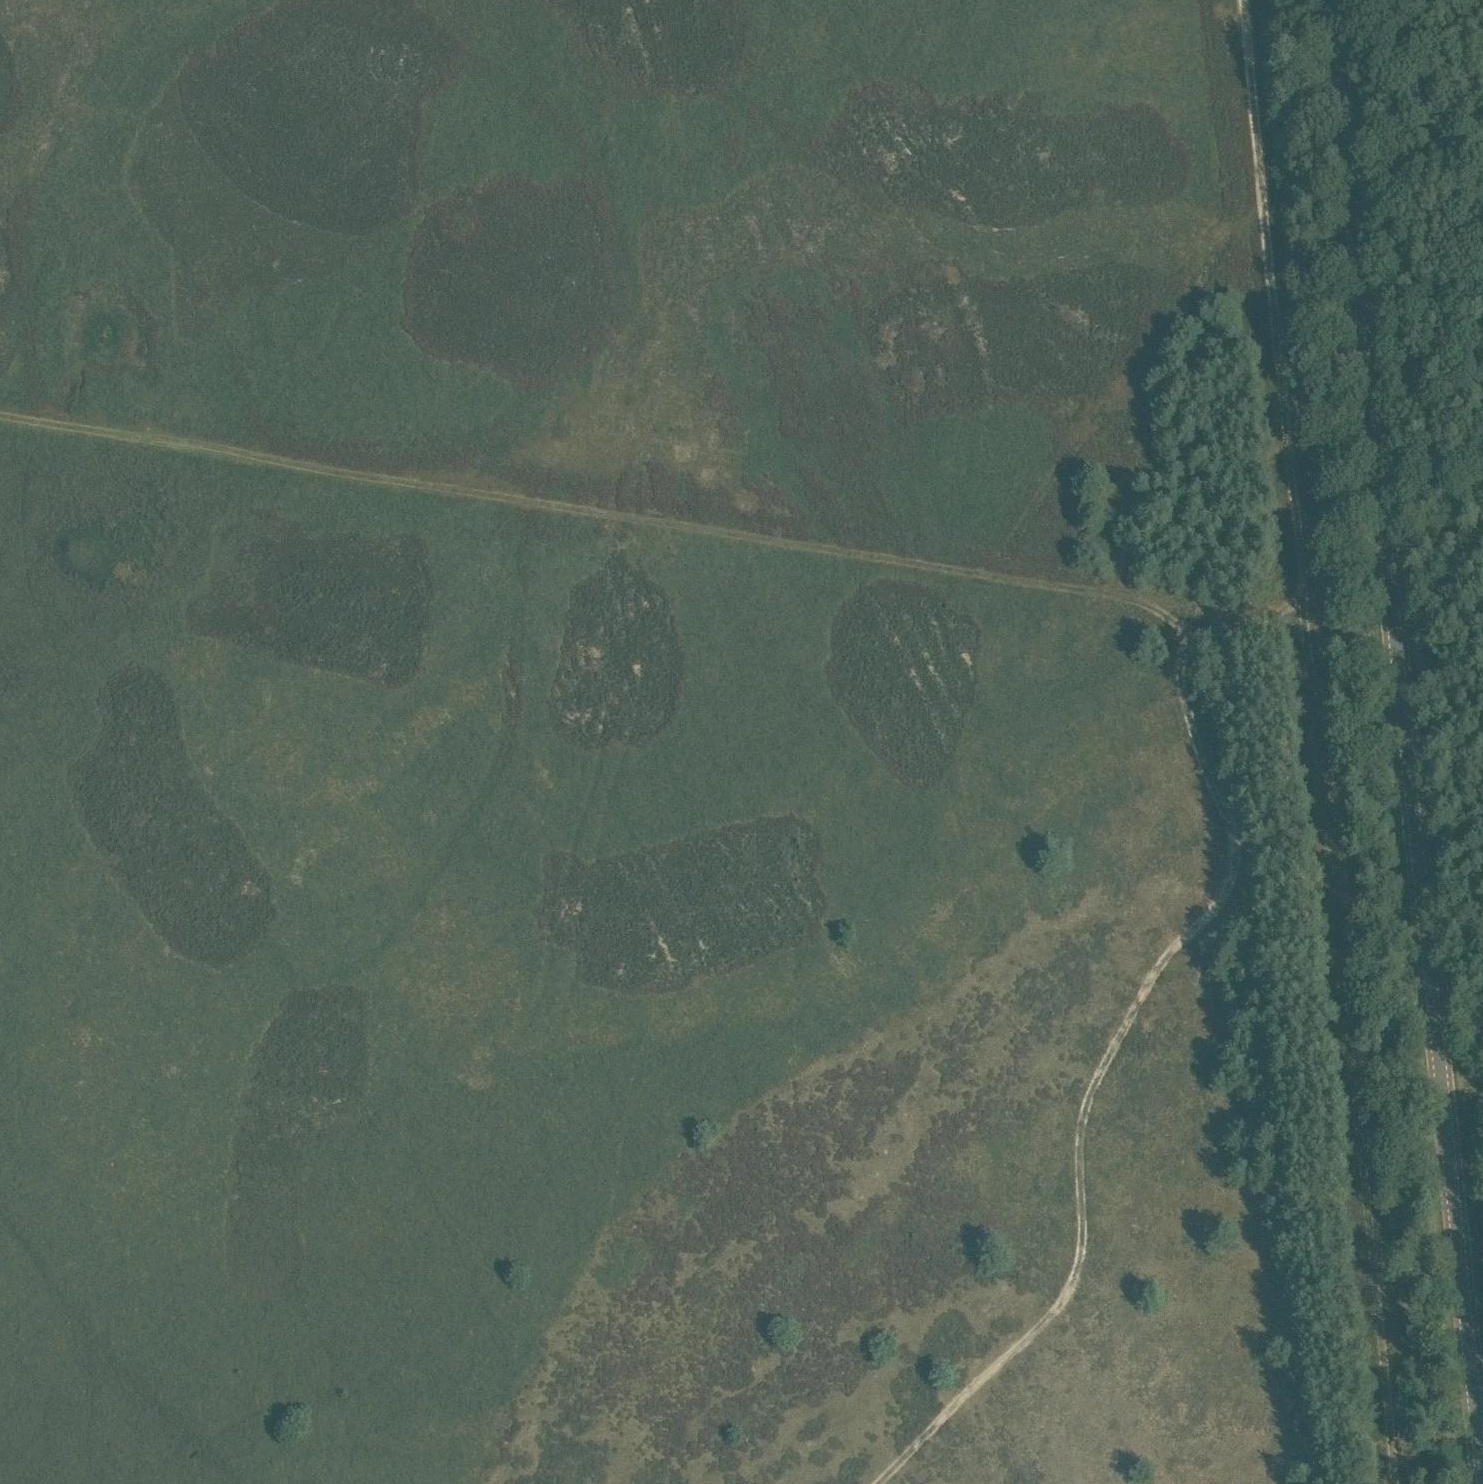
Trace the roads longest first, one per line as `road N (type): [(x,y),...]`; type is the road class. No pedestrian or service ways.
road 1 (track): [(1252,0),(1402,1483)]
road 2 (secondary): [(1482,1478),(1327,0)]
road 3 (track): [(0,409),(1235,623),(1318,620)]

